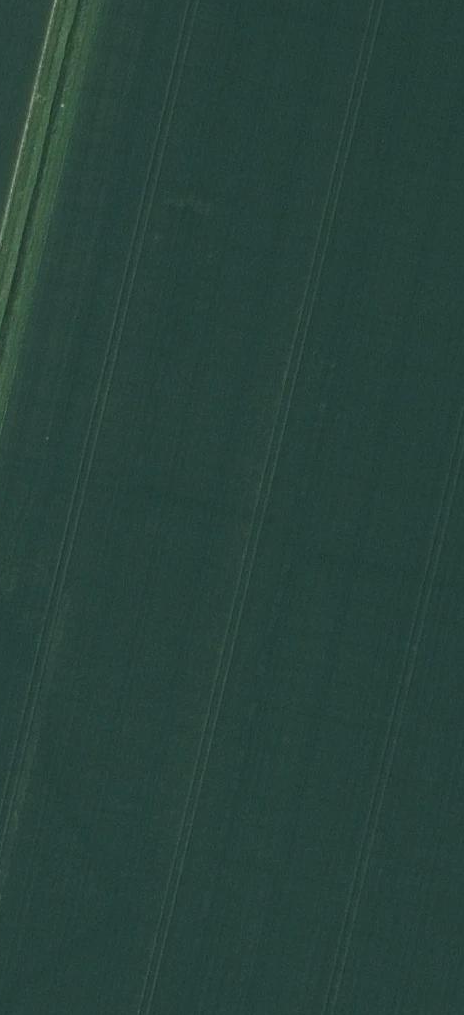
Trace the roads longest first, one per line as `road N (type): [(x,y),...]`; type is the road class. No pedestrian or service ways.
road 1 (track): [(66,0),(0,283)]

